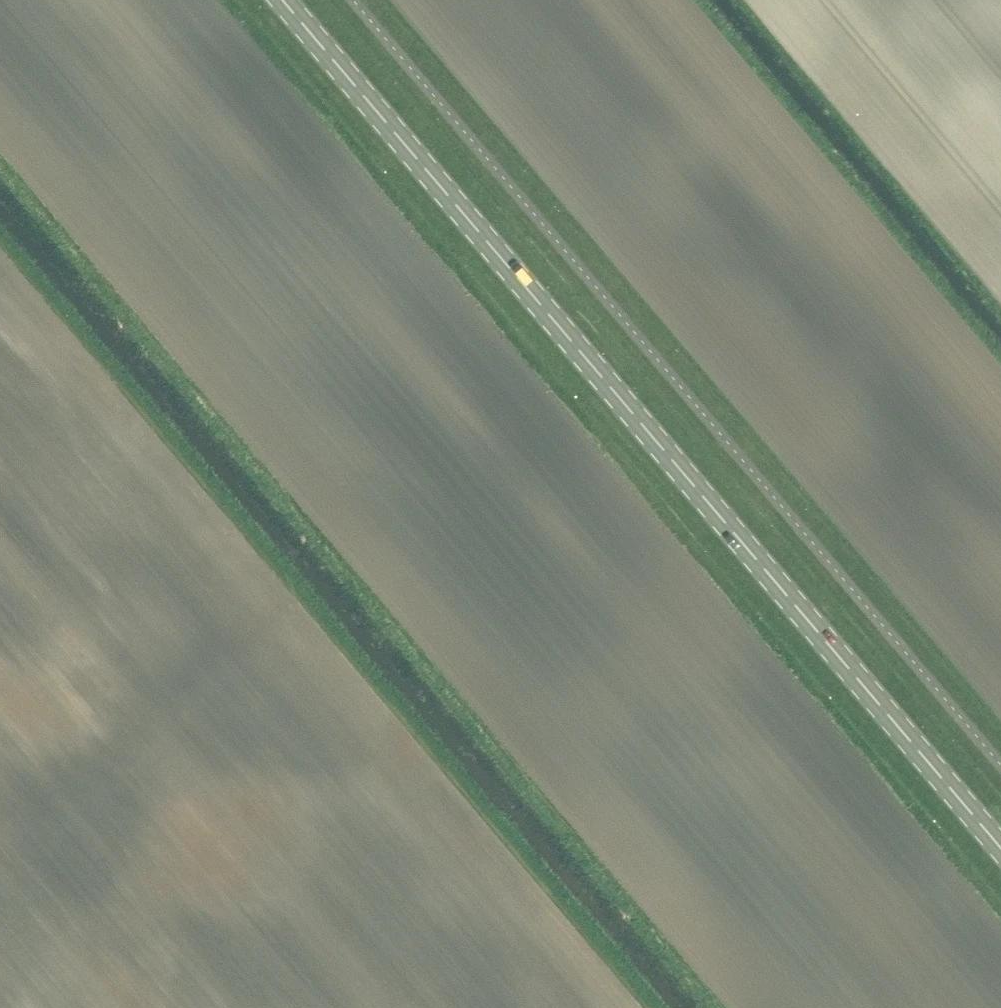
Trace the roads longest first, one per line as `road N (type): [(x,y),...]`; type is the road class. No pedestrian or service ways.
road 1 (primary): [(1000,848),(282,0)]

